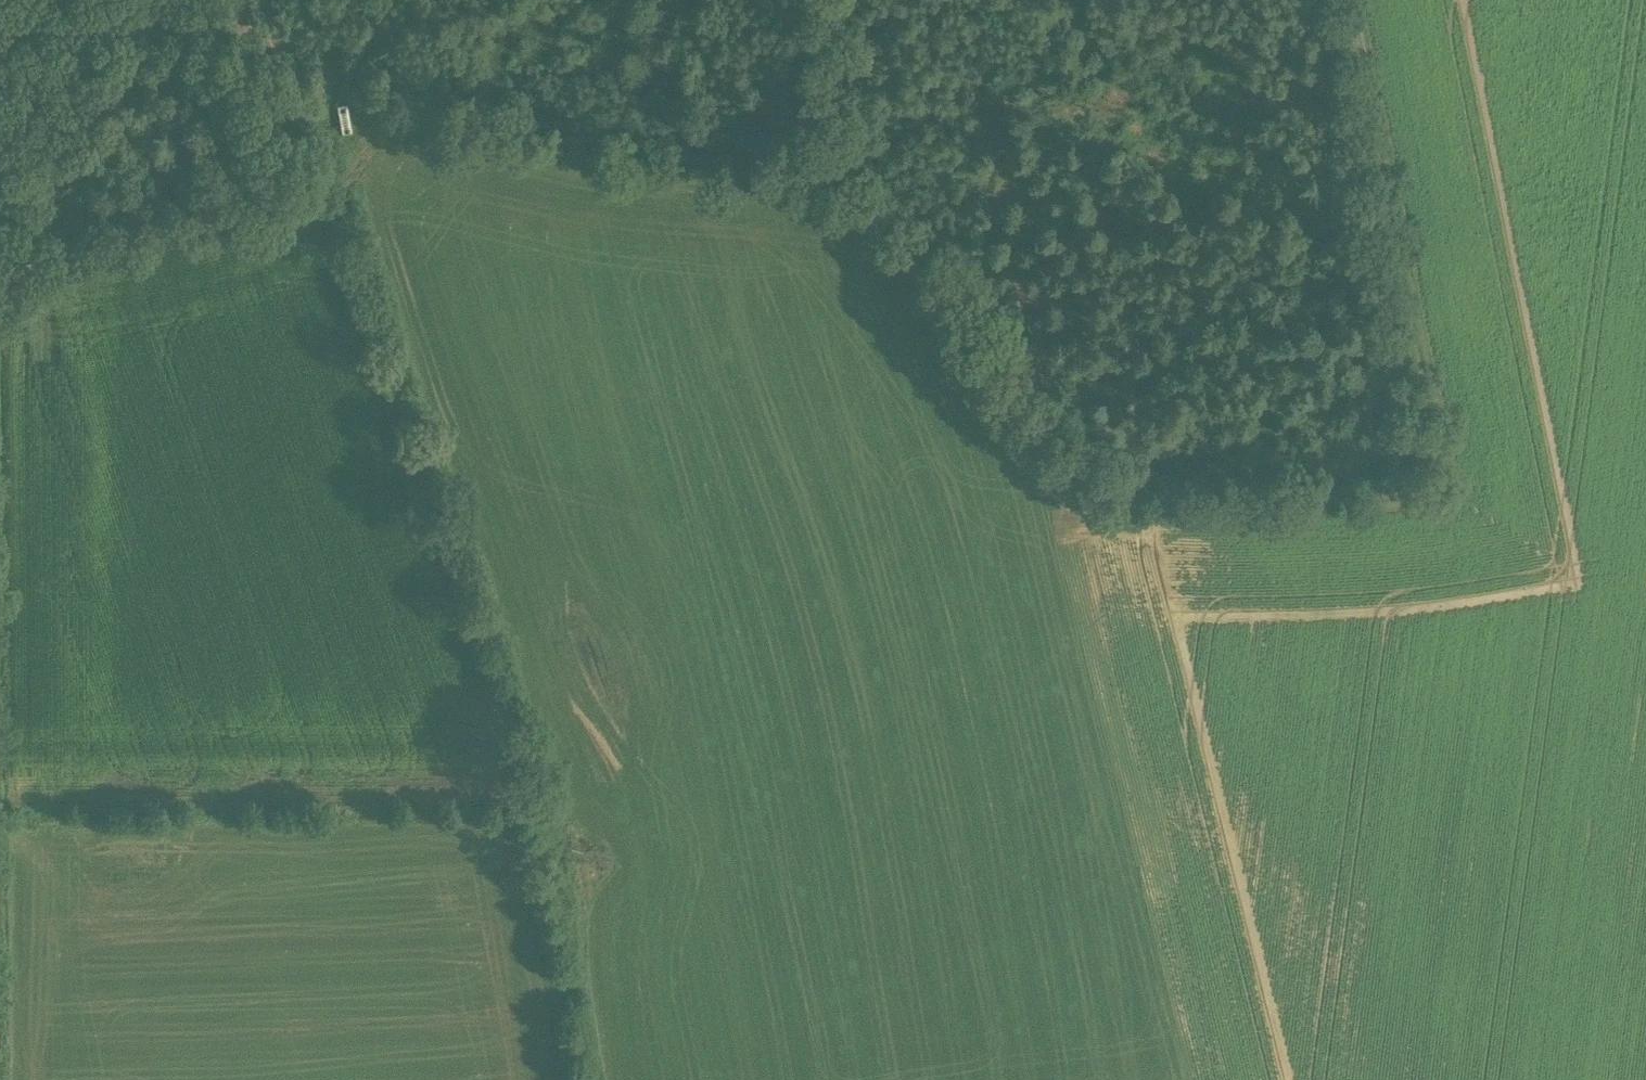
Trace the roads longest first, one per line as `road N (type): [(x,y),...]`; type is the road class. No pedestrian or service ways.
road 1 (track): [(0,262),(165,234),(315,193),(336,174),(339,114),(358,102),(584,167),(801,180),(815,158),(802,103),(805,0)]

